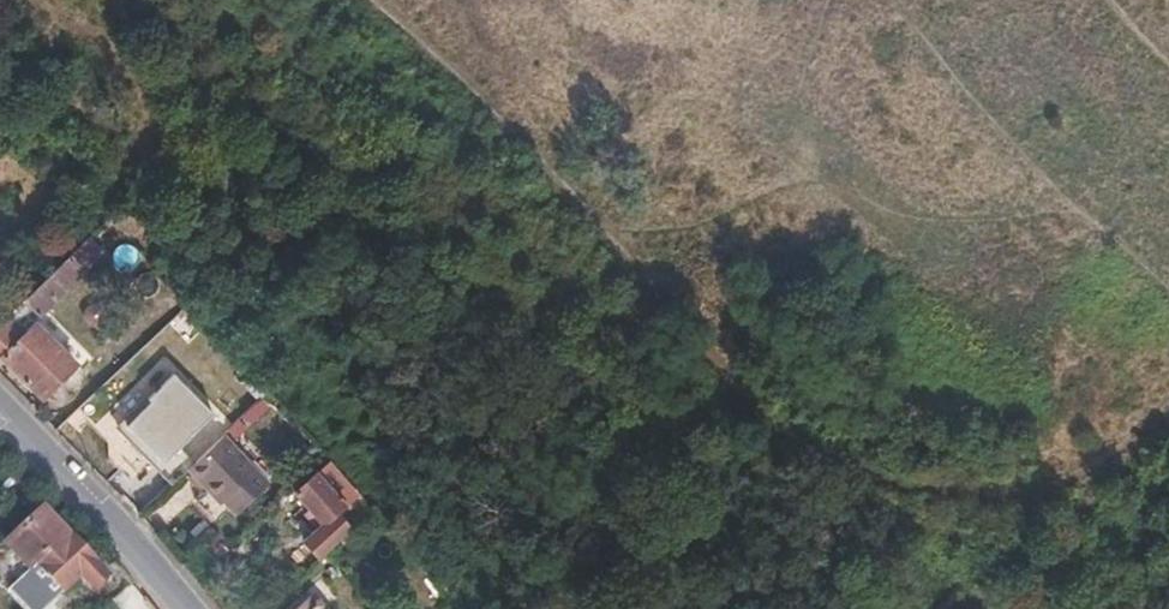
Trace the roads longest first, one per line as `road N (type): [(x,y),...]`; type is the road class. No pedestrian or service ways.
road 1 (tertiary): [(0,404),(191,608)]

